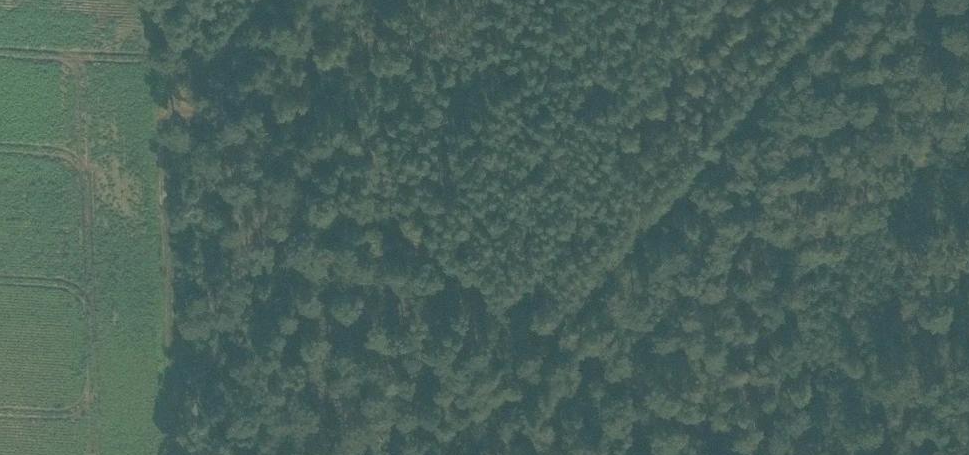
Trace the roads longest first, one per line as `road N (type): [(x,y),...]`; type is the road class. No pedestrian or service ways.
road 1 (track): [(169,94),(555,344)]
road 2 (track): [(555,344),(852,0)]
road 3 (track): [(173,454),(169,94)]
road 4 (track): [(169,94),(249,0)]

